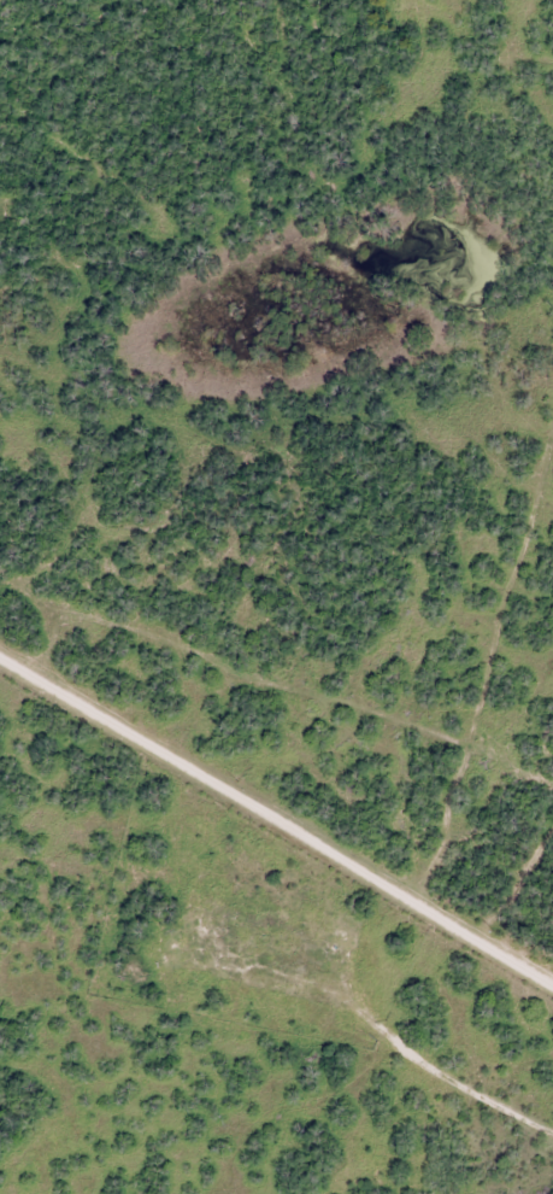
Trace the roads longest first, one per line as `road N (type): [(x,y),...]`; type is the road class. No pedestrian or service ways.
road 1 (residential): [(0,696),(552,991)]

